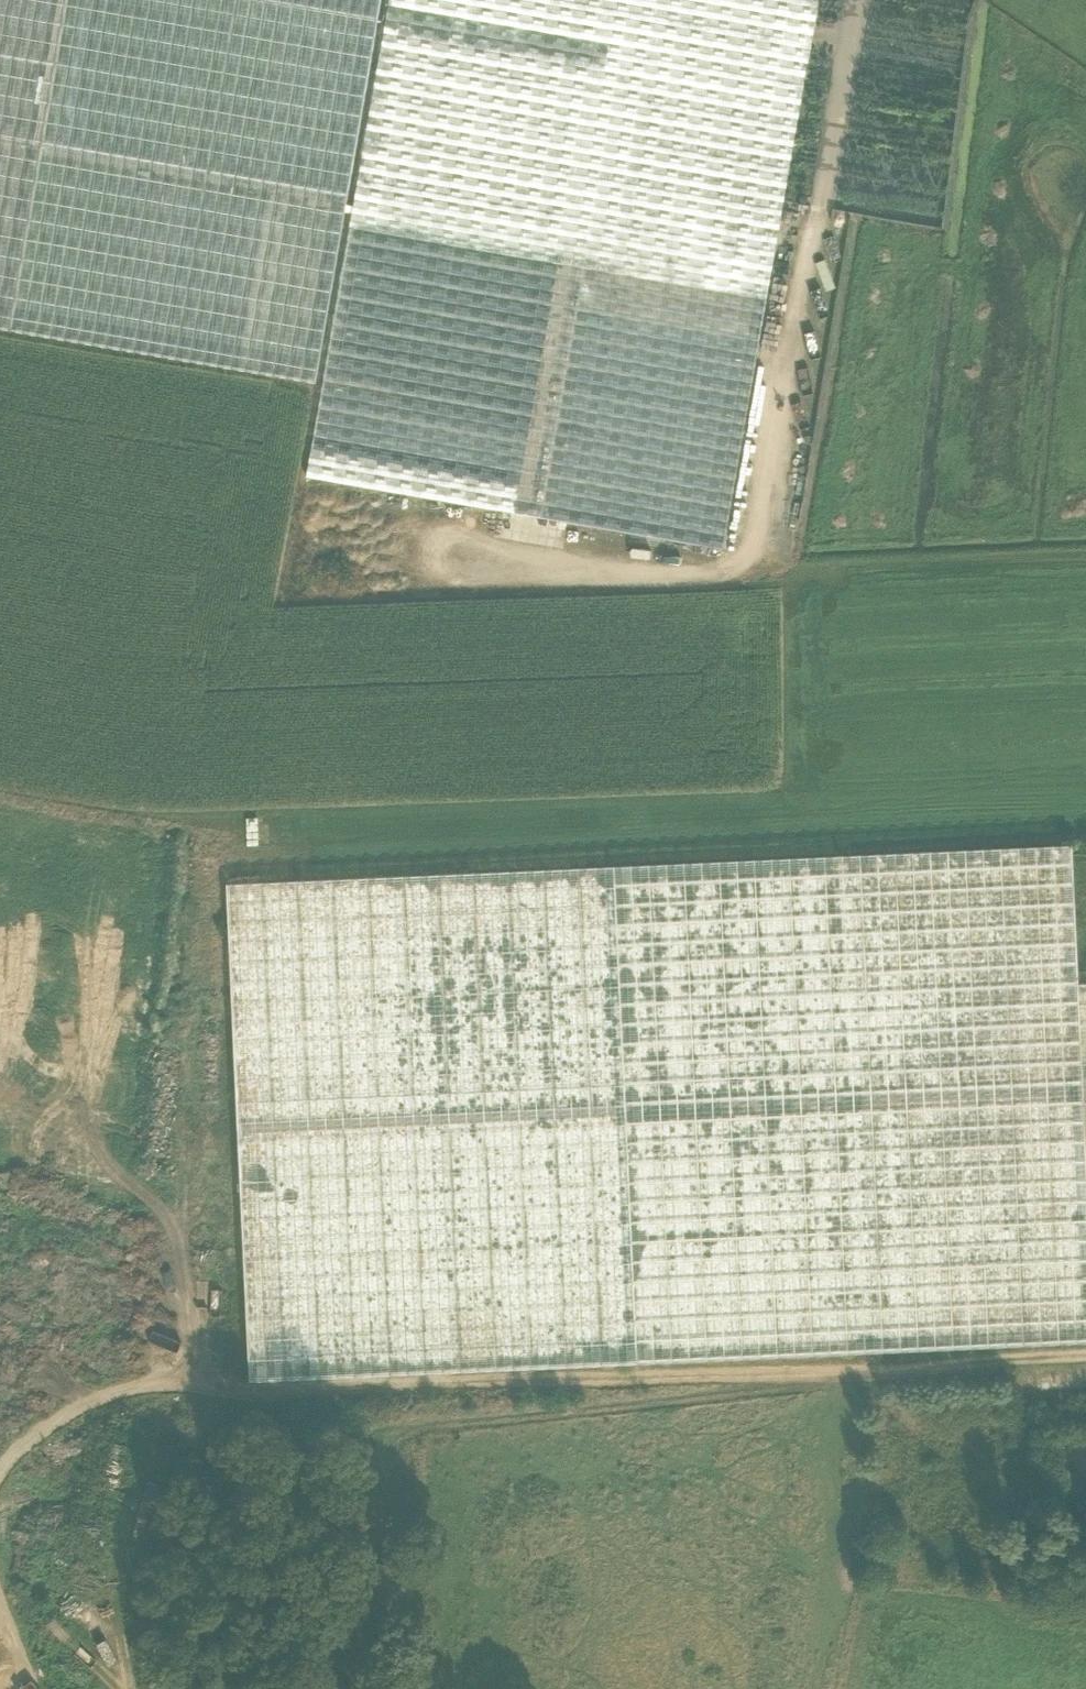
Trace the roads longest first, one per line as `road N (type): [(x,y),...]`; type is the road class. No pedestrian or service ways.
road 1 (track): [(1085,1354),(232,1401),(189,1383),(135,1382),(62,1418),(0,1467)]

